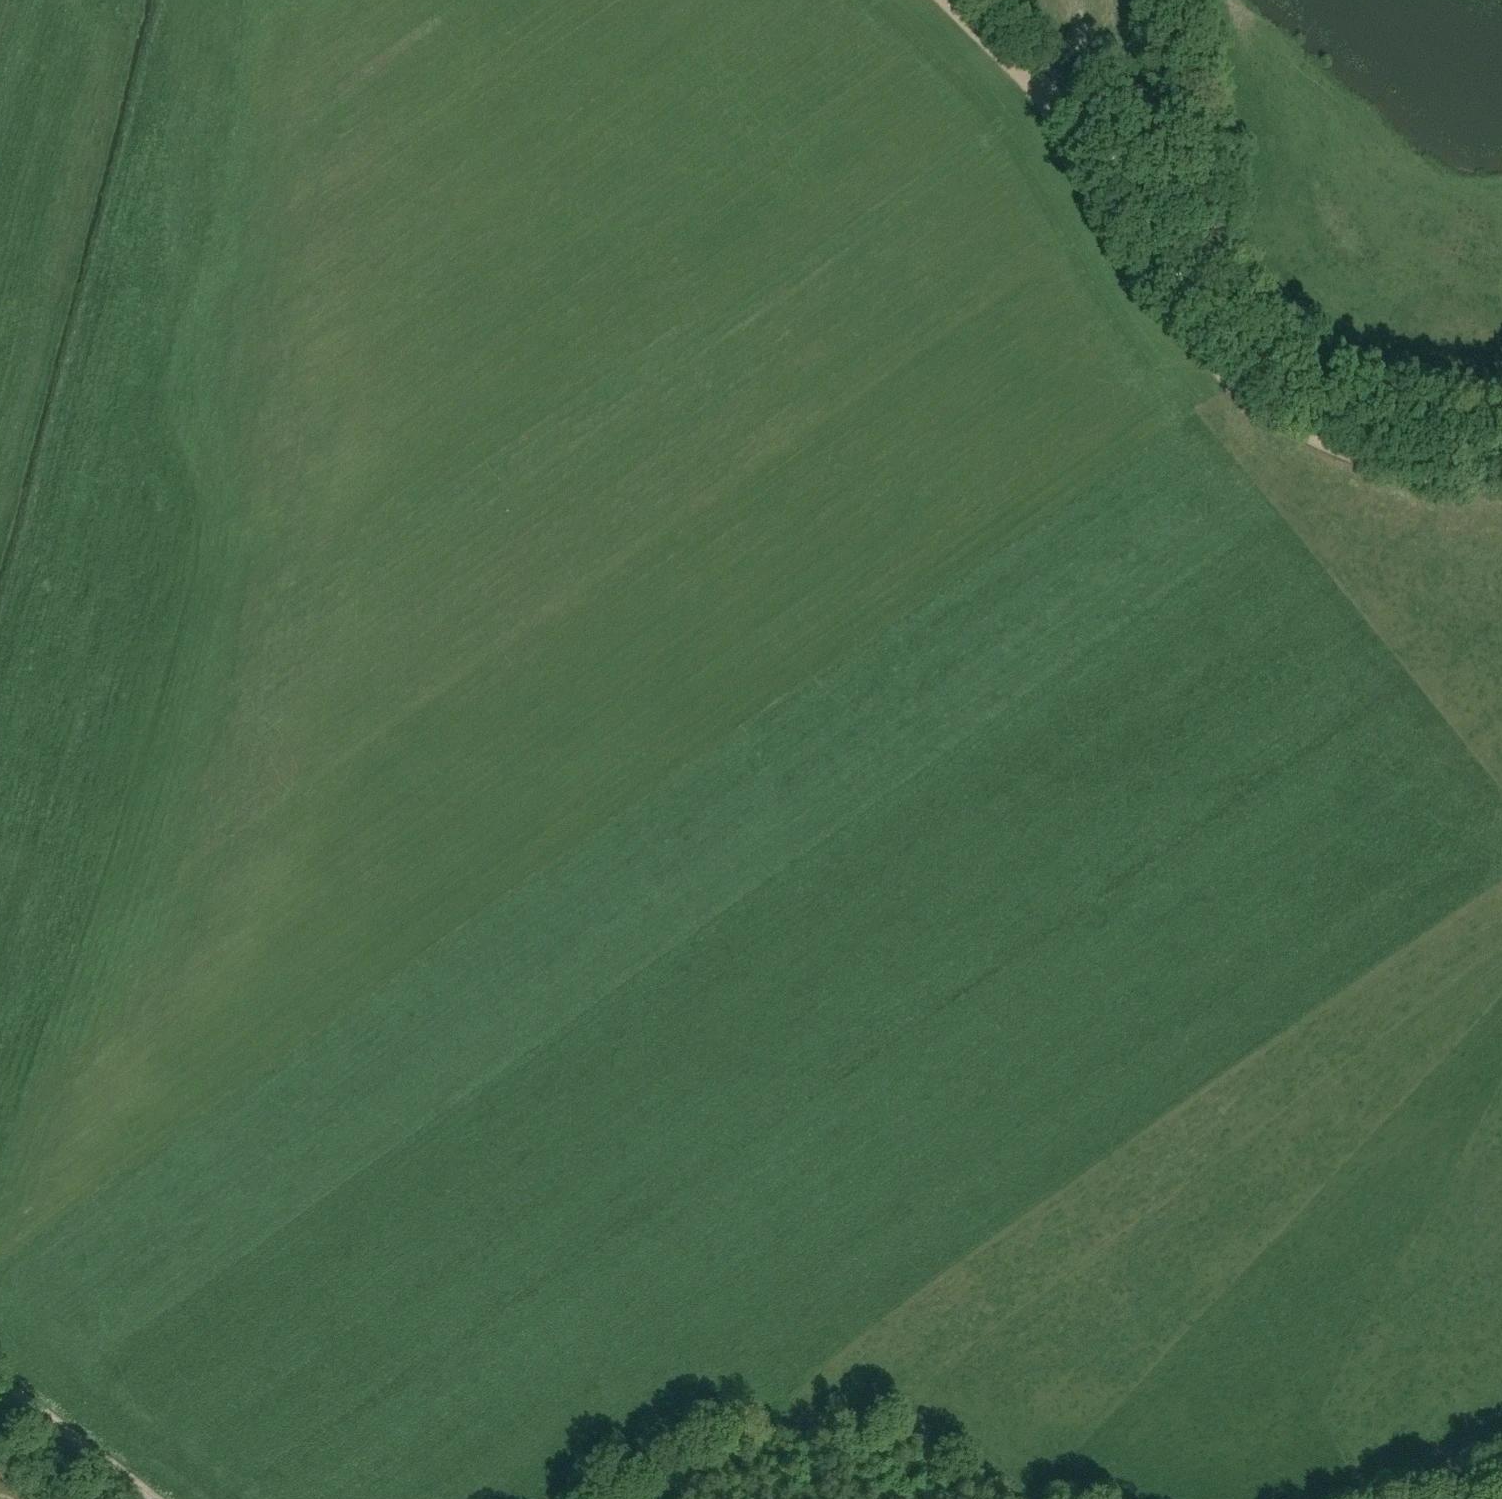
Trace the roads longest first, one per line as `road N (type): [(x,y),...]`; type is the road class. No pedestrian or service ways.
road 1 (track): [(949,0),(1020,76),(1186,337),(1261,409),(1347,458),(1436,486),(1501,486)]
road 2 (track): [(153,1498),(0,1381)]

